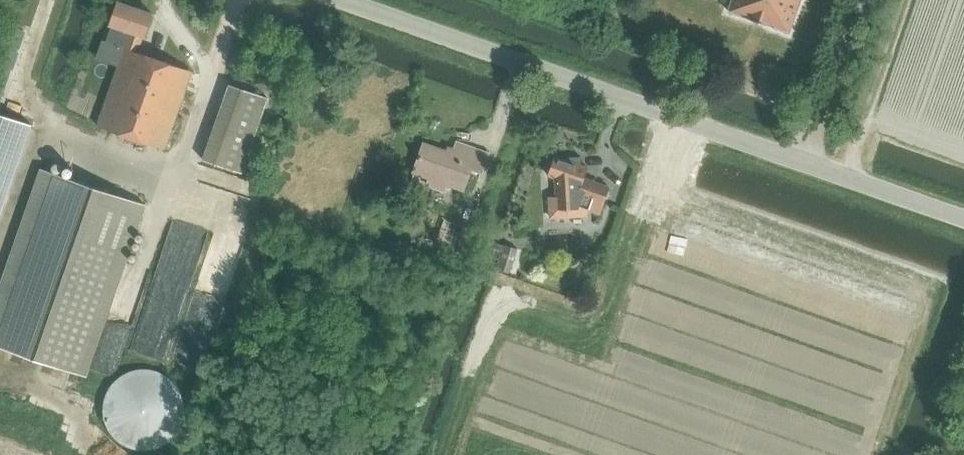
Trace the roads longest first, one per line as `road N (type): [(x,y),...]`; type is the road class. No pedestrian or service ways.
road 1 (unclassified): [(963,220),(336,0)]

